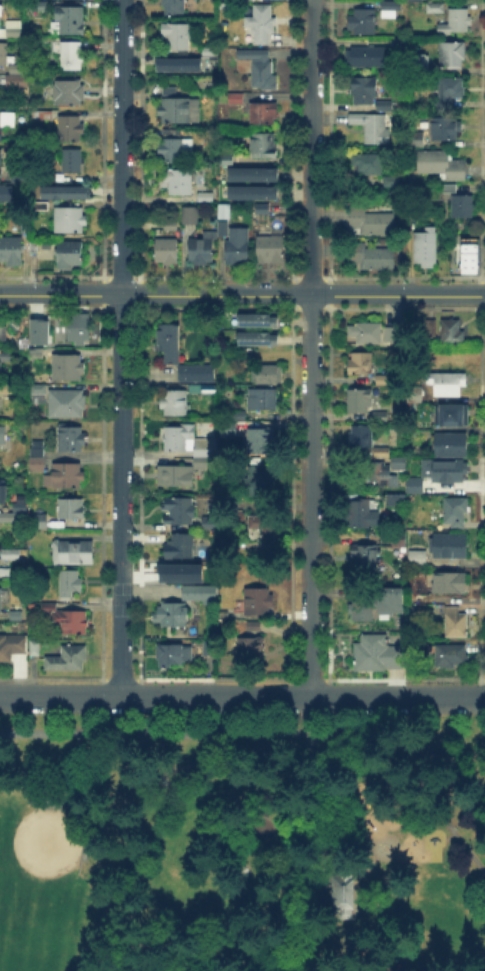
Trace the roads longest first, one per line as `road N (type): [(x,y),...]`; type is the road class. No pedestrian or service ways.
road 1 (residential): [(121,697),(122,0)]
road 2 (residential): [(310,697),(311,0)]
road 3 (tertiary): [(0,295),(484,296)]
road 4 (residential): [(0,697),(484,698)]

